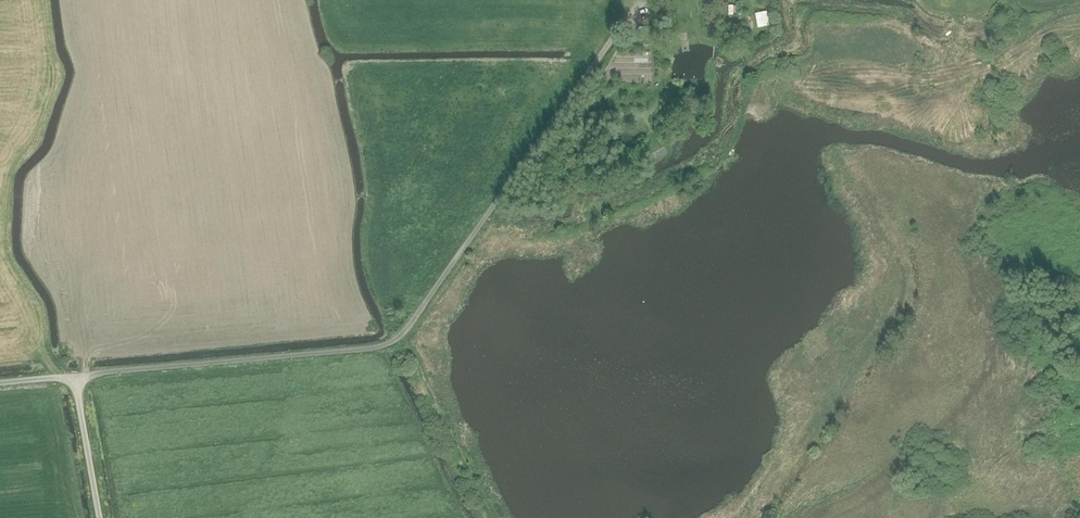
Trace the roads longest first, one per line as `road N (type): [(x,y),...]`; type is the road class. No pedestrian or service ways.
road 1 (unclassified): [(100,517),(76,379)]

